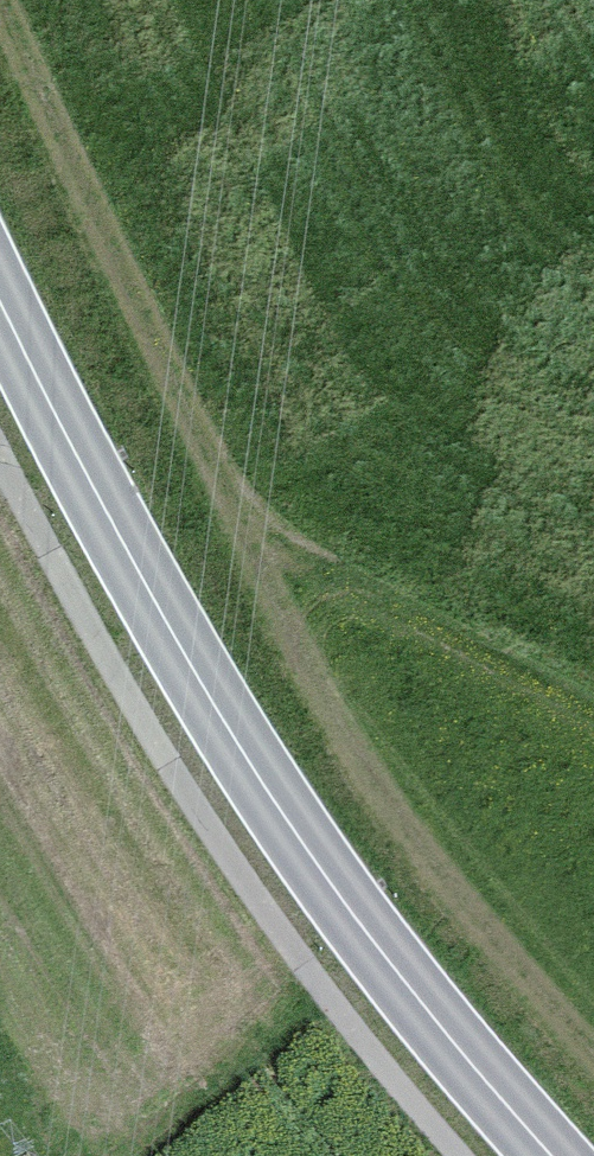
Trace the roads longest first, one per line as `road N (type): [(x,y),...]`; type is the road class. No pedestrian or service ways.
road 1 (secondary): [(0,300),(143,581),(313,858),(385,957),(552,1155)]
road 2 (track): [(593,726),(254,559),(0,4)]

